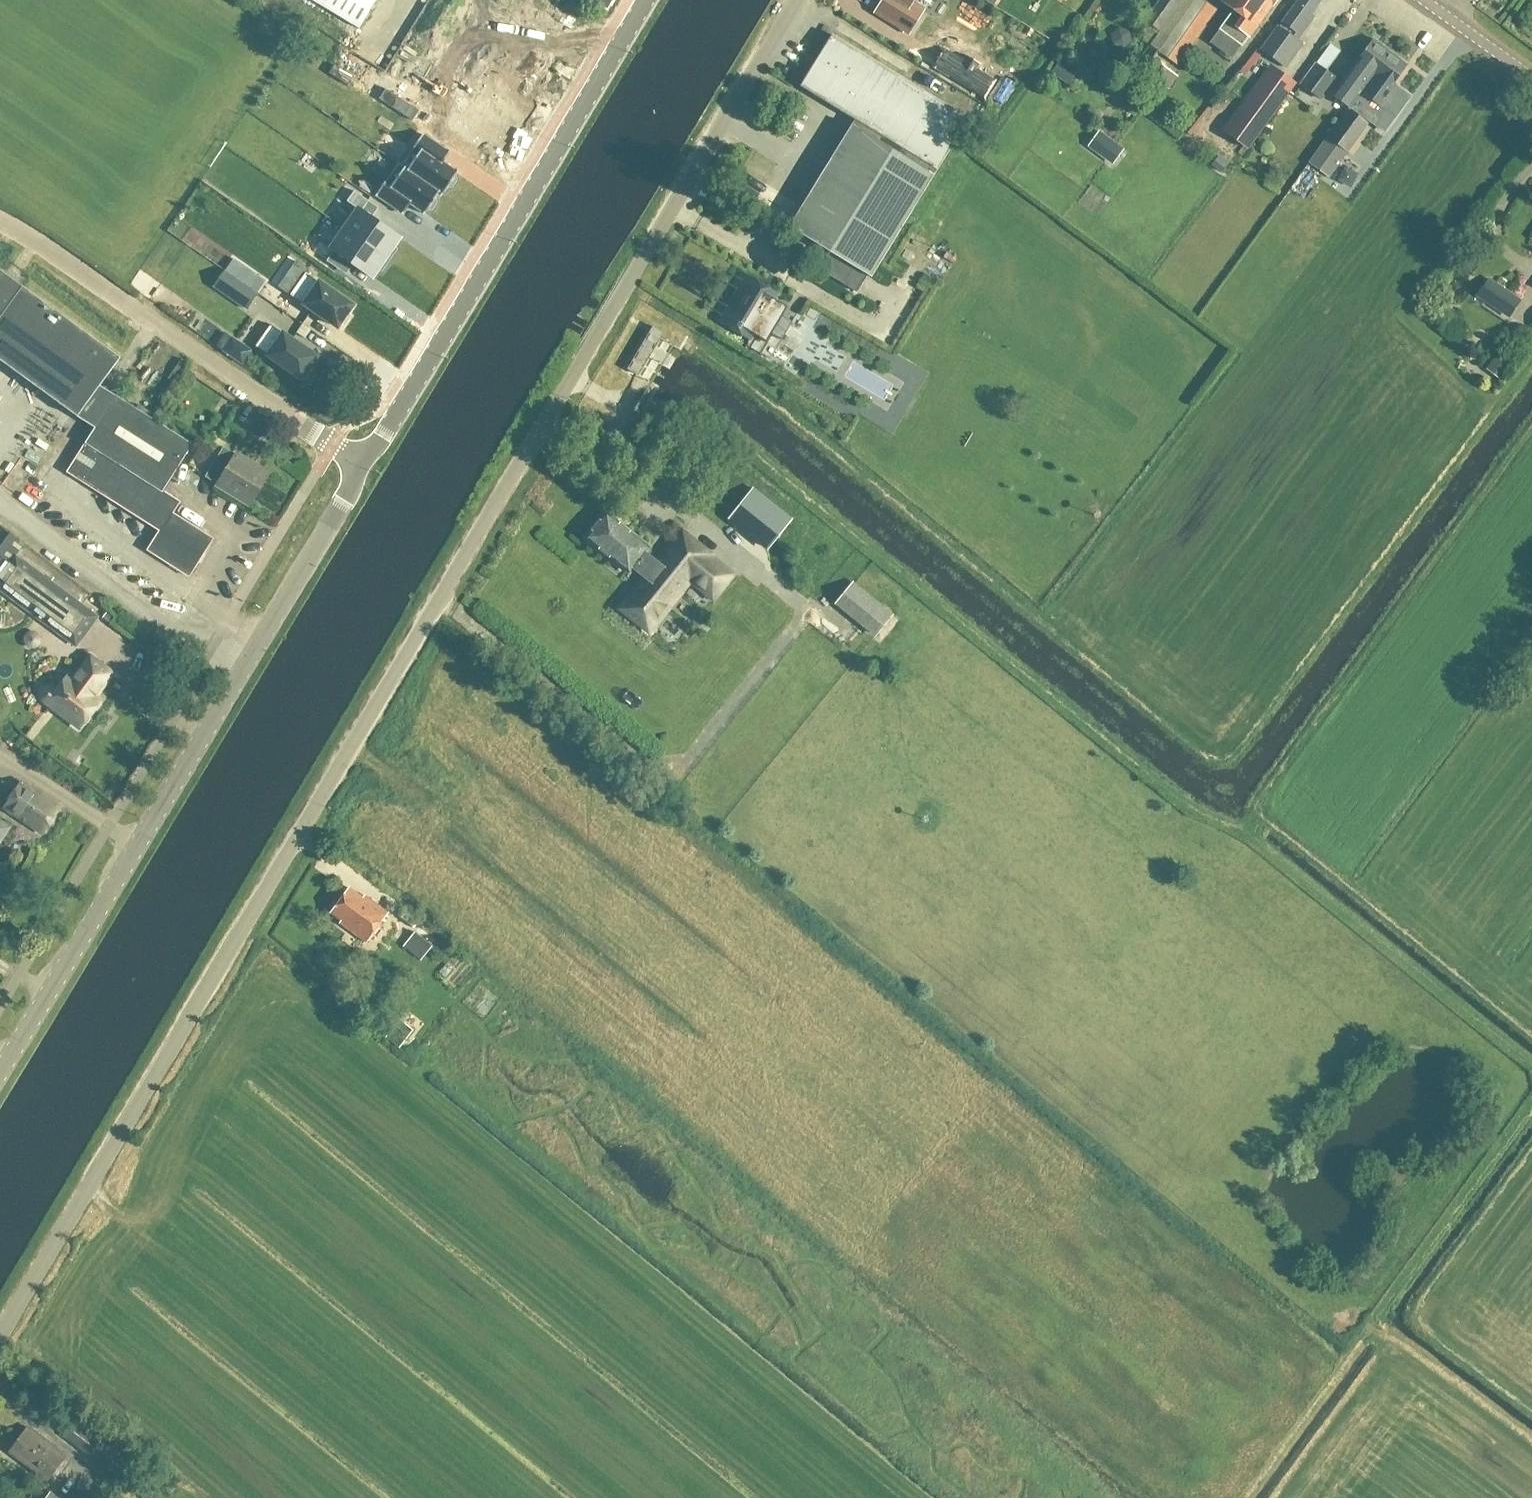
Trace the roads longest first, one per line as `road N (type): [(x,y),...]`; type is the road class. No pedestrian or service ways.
road 1 (unclassified): [(0,1334),(796,0)]
road 2 (tertiary): [(0,1071),(644,0)]
road 3 (tertiary): [(1531,76),(1425,0)]

